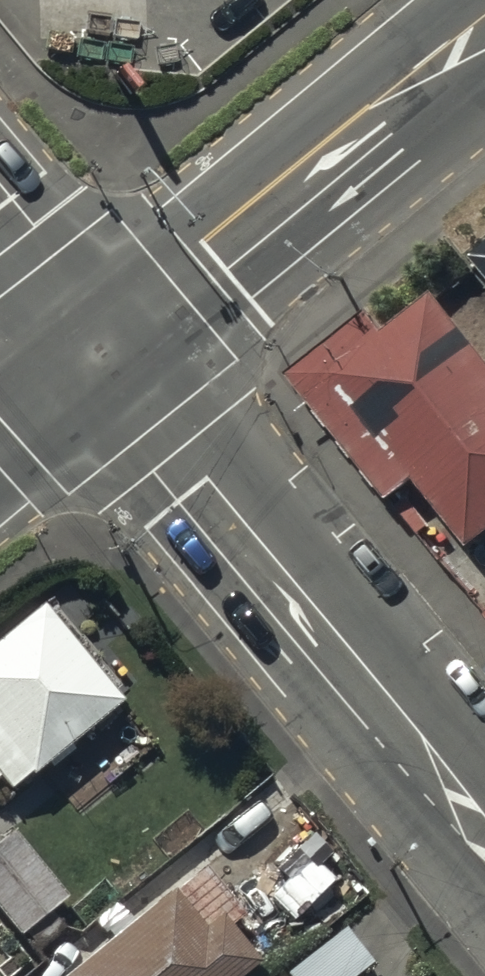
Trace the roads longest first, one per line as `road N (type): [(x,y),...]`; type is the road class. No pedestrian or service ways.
road 1 (tertiary): [(90,362),(484,843)]
road 2 (secondary): [(484,38),(90,362)]
road 3 (tertiary): [(0,253),(90,362)]

